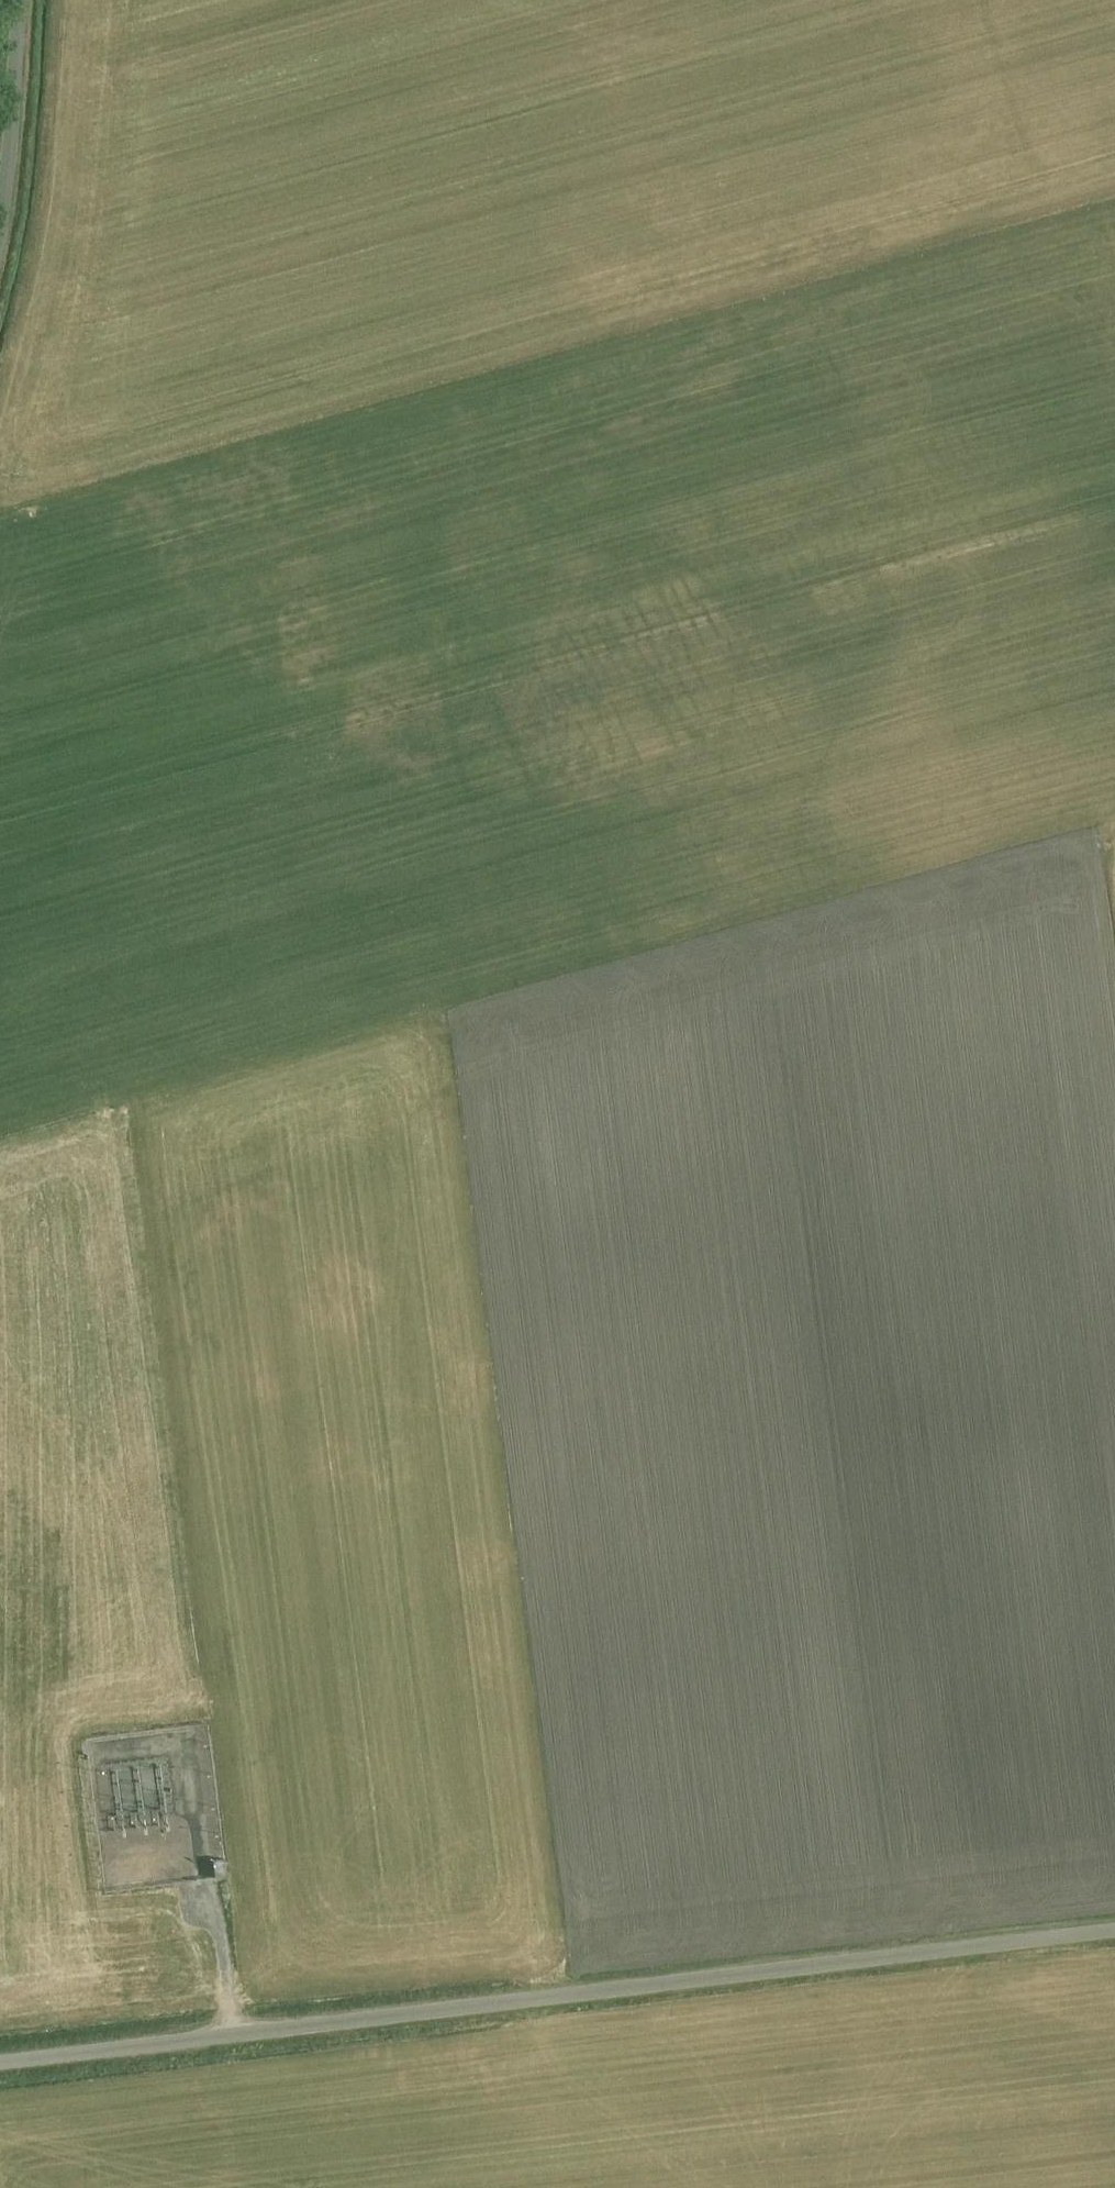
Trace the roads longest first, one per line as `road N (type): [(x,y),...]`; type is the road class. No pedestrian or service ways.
road 1 (unclassified): [(0,2059),(1114,1935)]
road 2 (unclassified): [(0,245),(17,147),(26,0)]

